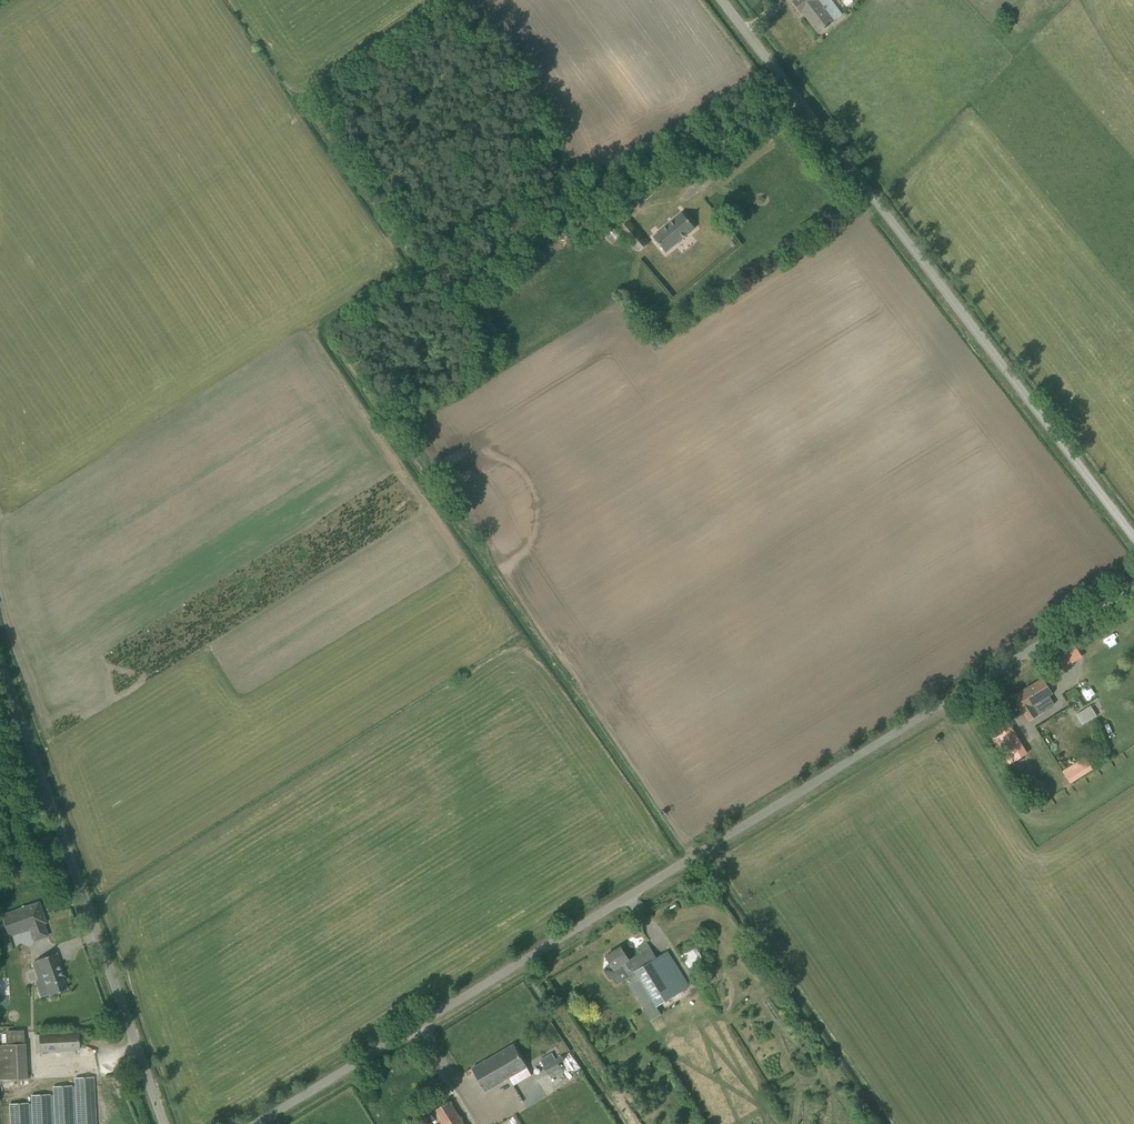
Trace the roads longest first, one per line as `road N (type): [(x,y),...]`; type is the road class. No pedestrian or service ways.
road 1 (unclassified): [(260,1123),(1133,584)]
road 2 (unclassified): [(1133,538),(722,0)]
road 3 (unclassified): [(164,1123),(0,666)]

